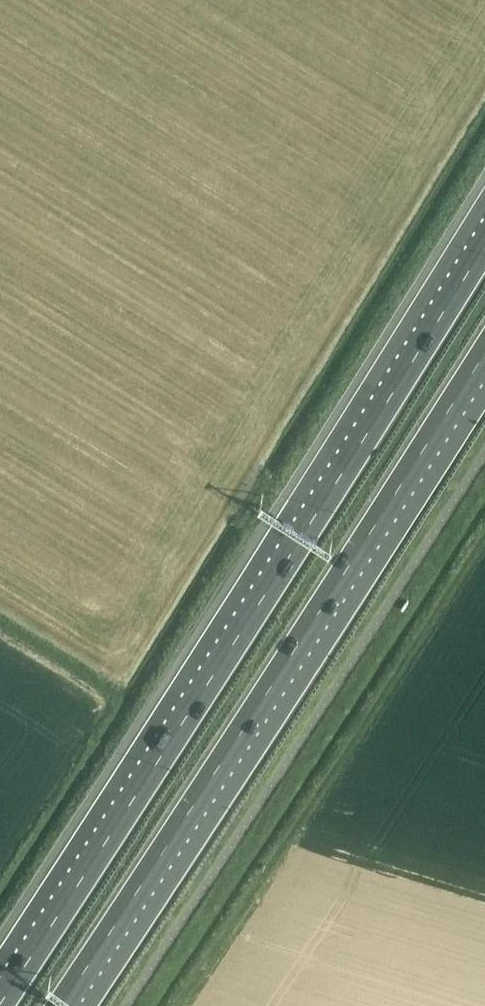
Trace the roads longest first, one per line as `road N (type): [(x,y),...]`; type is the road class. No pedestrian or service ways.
road 1 (motorway): [(484,242),(1,1005)]
road 2 (motorway): [(62,1005),(484,352)]

